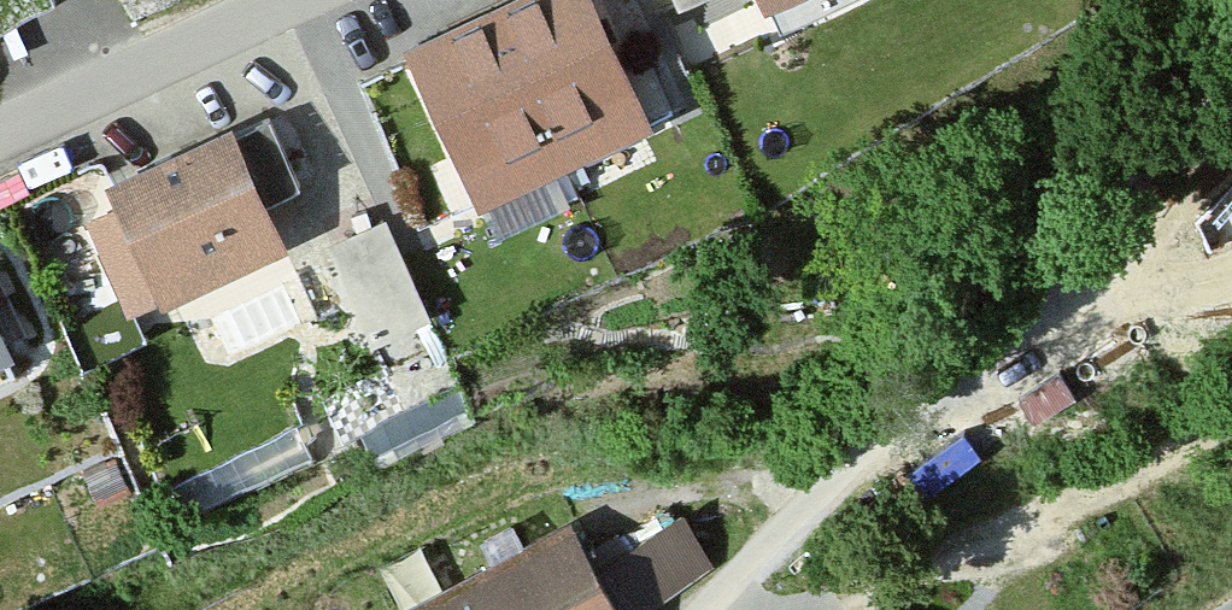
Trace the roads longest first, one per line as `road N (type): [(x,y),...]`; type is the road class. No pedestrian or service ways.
road 1 (residential): [(721,609),(1231,65)]
road 2 (track): [(779,609),(963,549),(1138,477),(1231,426)]
road 3 (residential): [(0,137),(291,0)]

